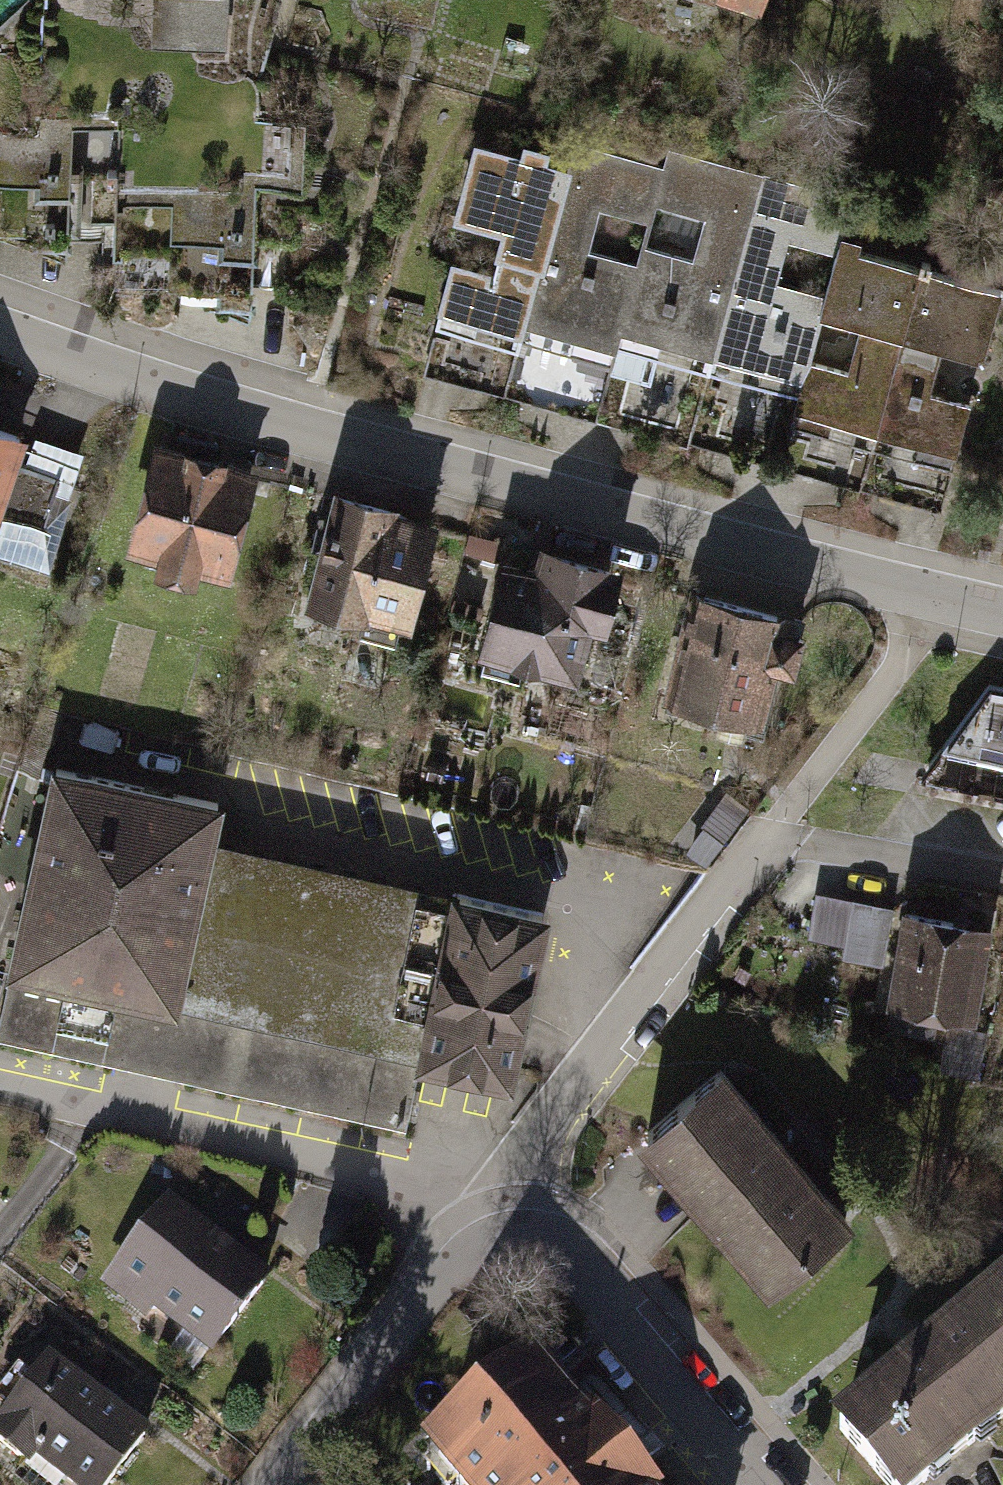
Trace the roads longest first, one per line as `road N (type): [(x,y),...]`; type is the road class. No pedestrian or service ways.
road 1 (residential): [(1002,621),(313,451),(0,347)]
road 2 (residential): [(496,1205),(0,1086)]
road 3 (residential): [(496,1205),(771,836)]
road 4 (residential): [(760,1484),(583,1277),(496,1205)]
road 5 (residential): [(285,1484),(496,1205)]
road 6 (residential): [(1002,879),(771,836)]

